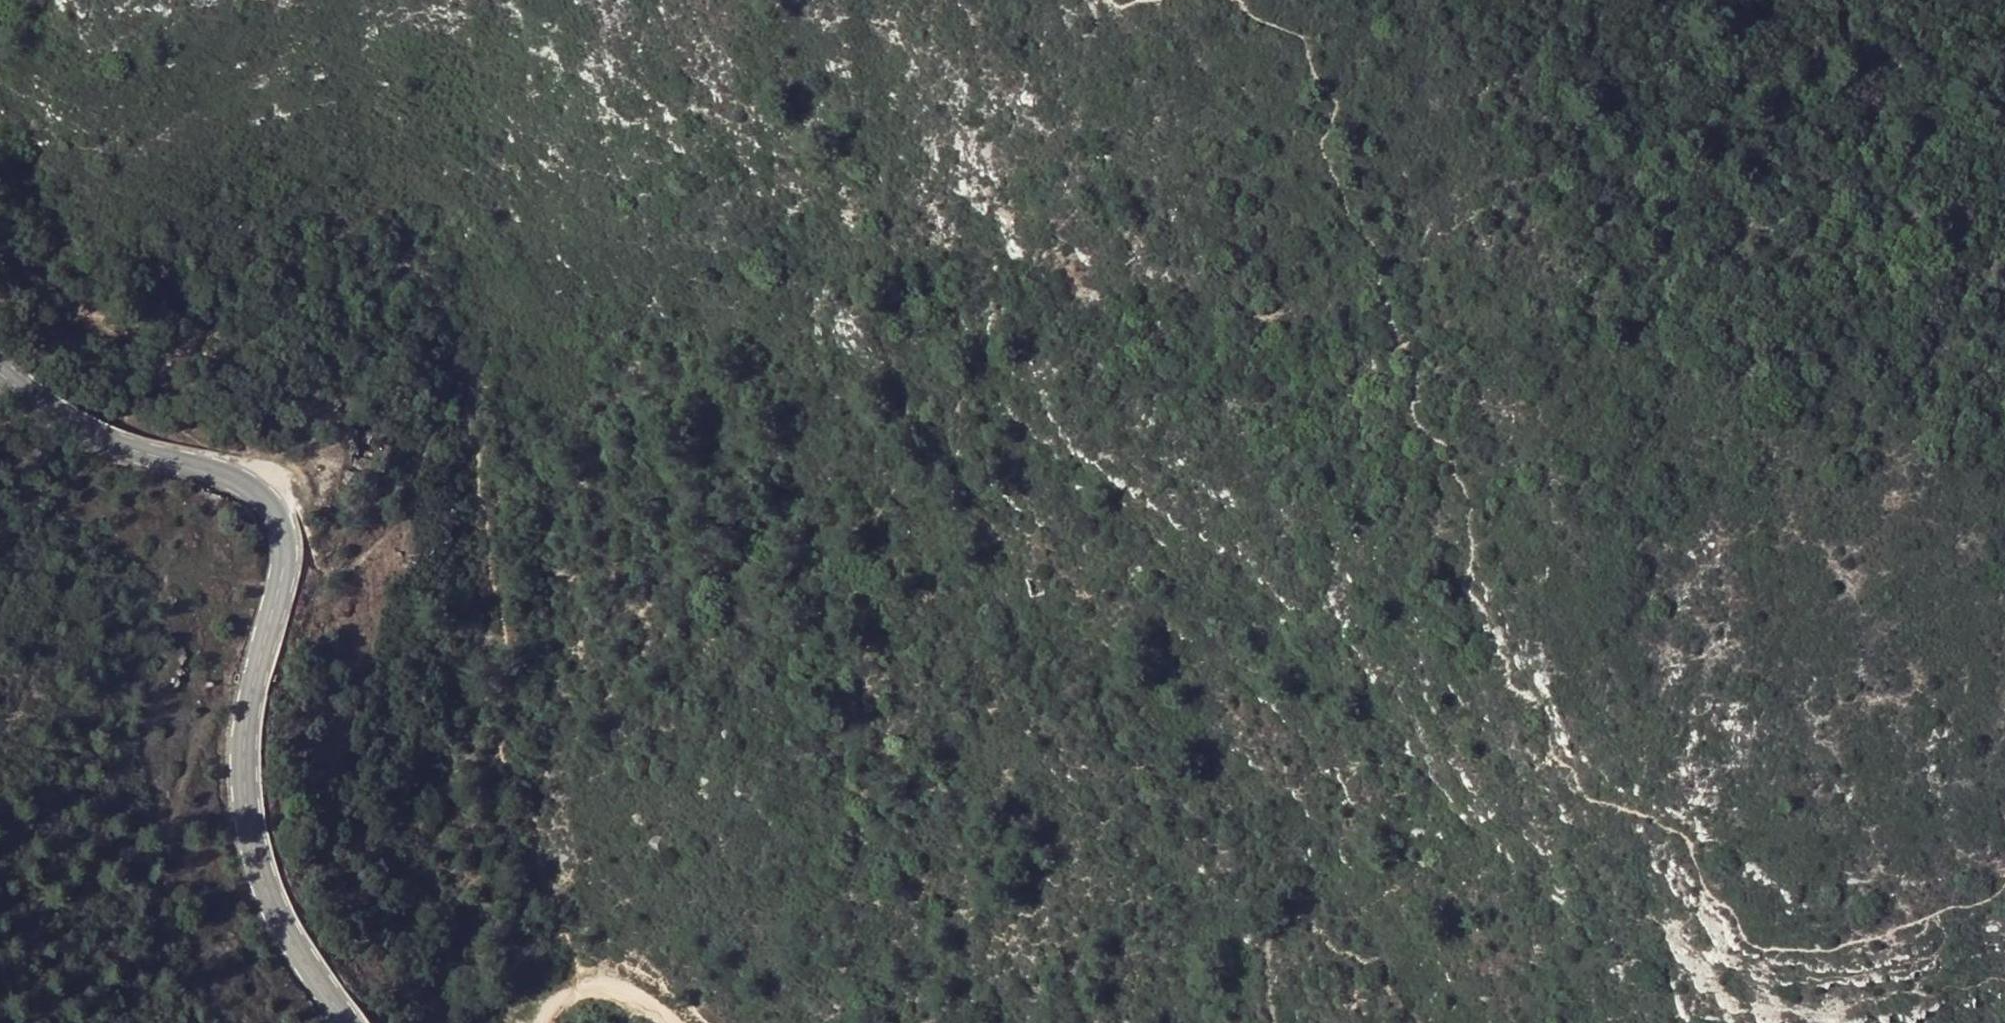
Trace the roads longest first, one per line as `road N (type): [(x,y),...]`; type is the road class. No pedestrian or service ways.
road 1 (tertiary): [(349,1022),(275,911),(243,784),(245,720),(283,553),(273,508),(225,471),(126,448),(72,425),(0,372)]
road 2 (track): [(544,1022),(564,999),(603,989),(669,1022)]

